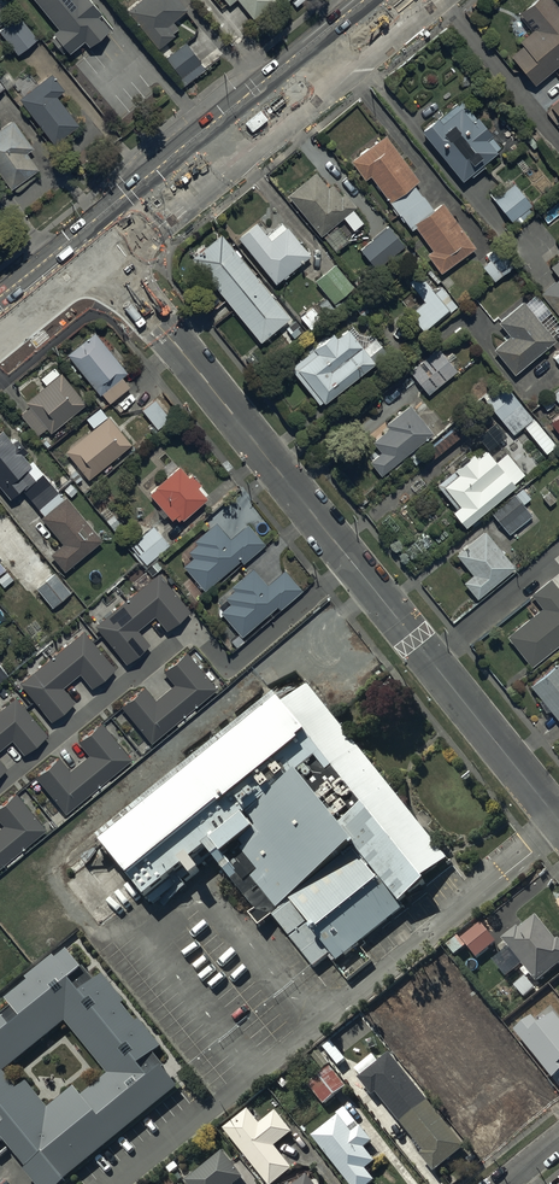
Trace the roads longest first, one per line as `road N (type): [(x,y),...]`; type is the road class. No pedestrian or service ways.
road 1 (residential): [(97,249),(558,824)]
road 2 (primary): [(97,249),(391,0)]
road 3 (primary): [(0,328),(97,249)]

